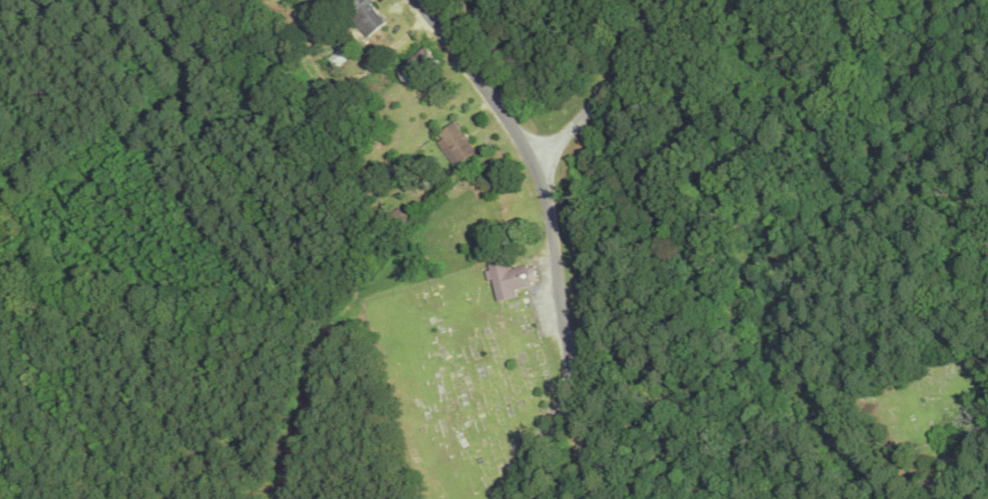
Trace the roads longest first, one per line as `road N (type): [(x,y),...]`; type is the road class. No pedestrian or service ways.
road 1 (tertiary): [(504,498),(568,377),(548,208),(513,131),(410,0)]
road 2 (residential): [(532,161),(604,91),(670,0)]

